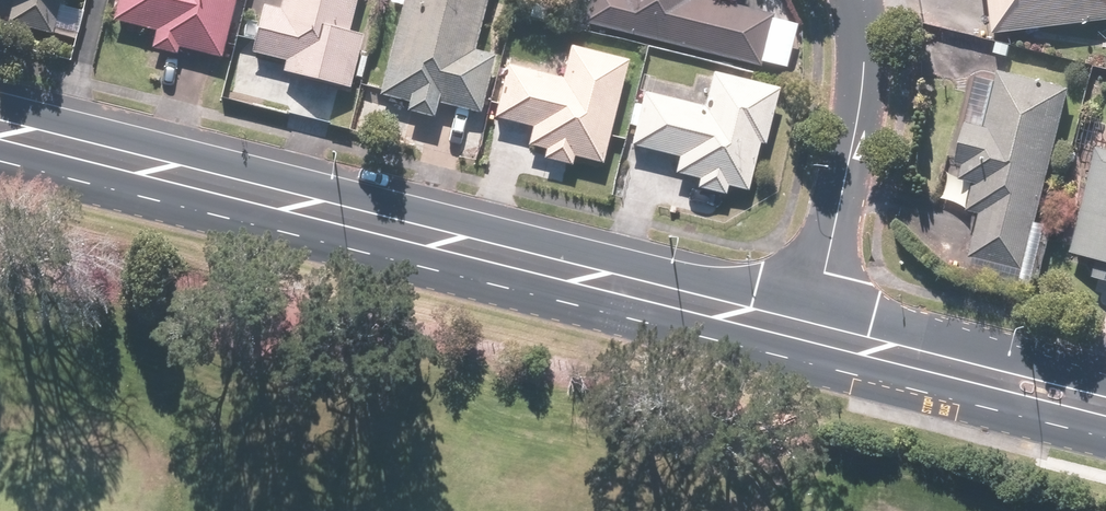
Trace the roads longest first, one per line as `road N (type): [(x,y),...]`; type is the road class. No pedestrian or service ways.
road 1 (secondary): [(808,332),(0,129)]
road 2 (residential): [(808,332),(862,80),(857,0)]
road 3 (secondary): [(1105,405),(808,332)]

